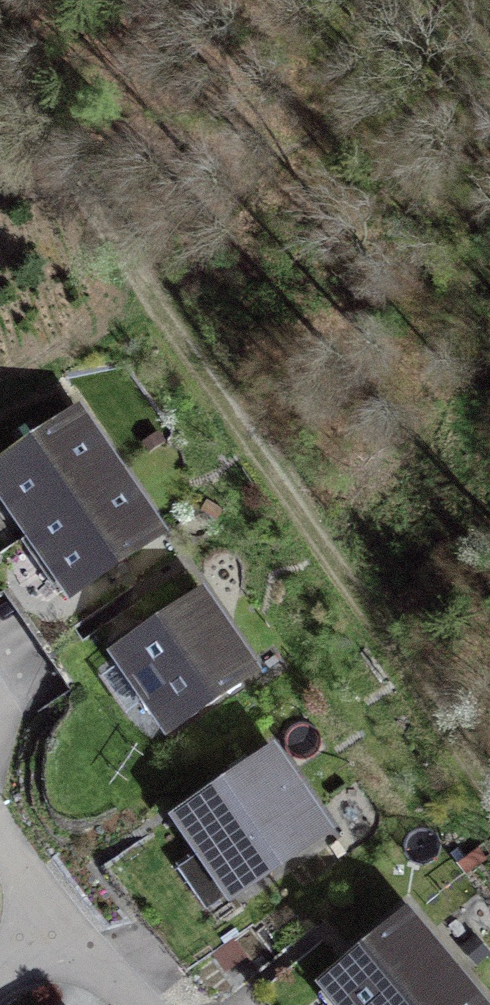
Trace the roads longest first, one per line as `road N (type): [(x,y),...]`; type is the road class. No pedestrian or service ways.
road 1 (track): [(160,310),(489,807)]
road 2 (track): [(0,91),(160,310)]
road 3 (track): [(160,310),(0,403)]

